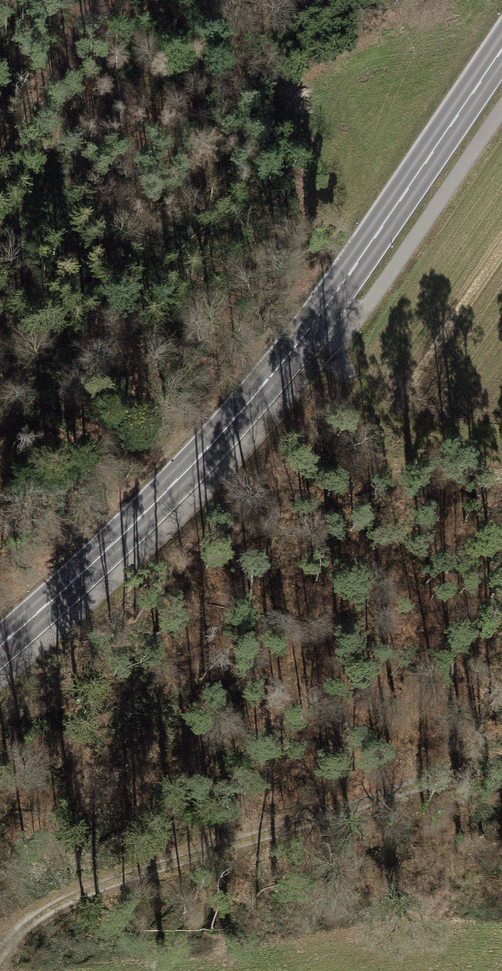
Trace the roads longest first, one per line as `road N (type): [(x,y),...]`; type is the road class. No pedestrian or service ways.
road 1 (secondary): [(501,48),(311,326),(220,438),(0,647)]
road 2 (track): [(501,773),(407,790),(53,903),(0,941)]
road 3 (track): [(87,0),(30,81),(0,154)]

